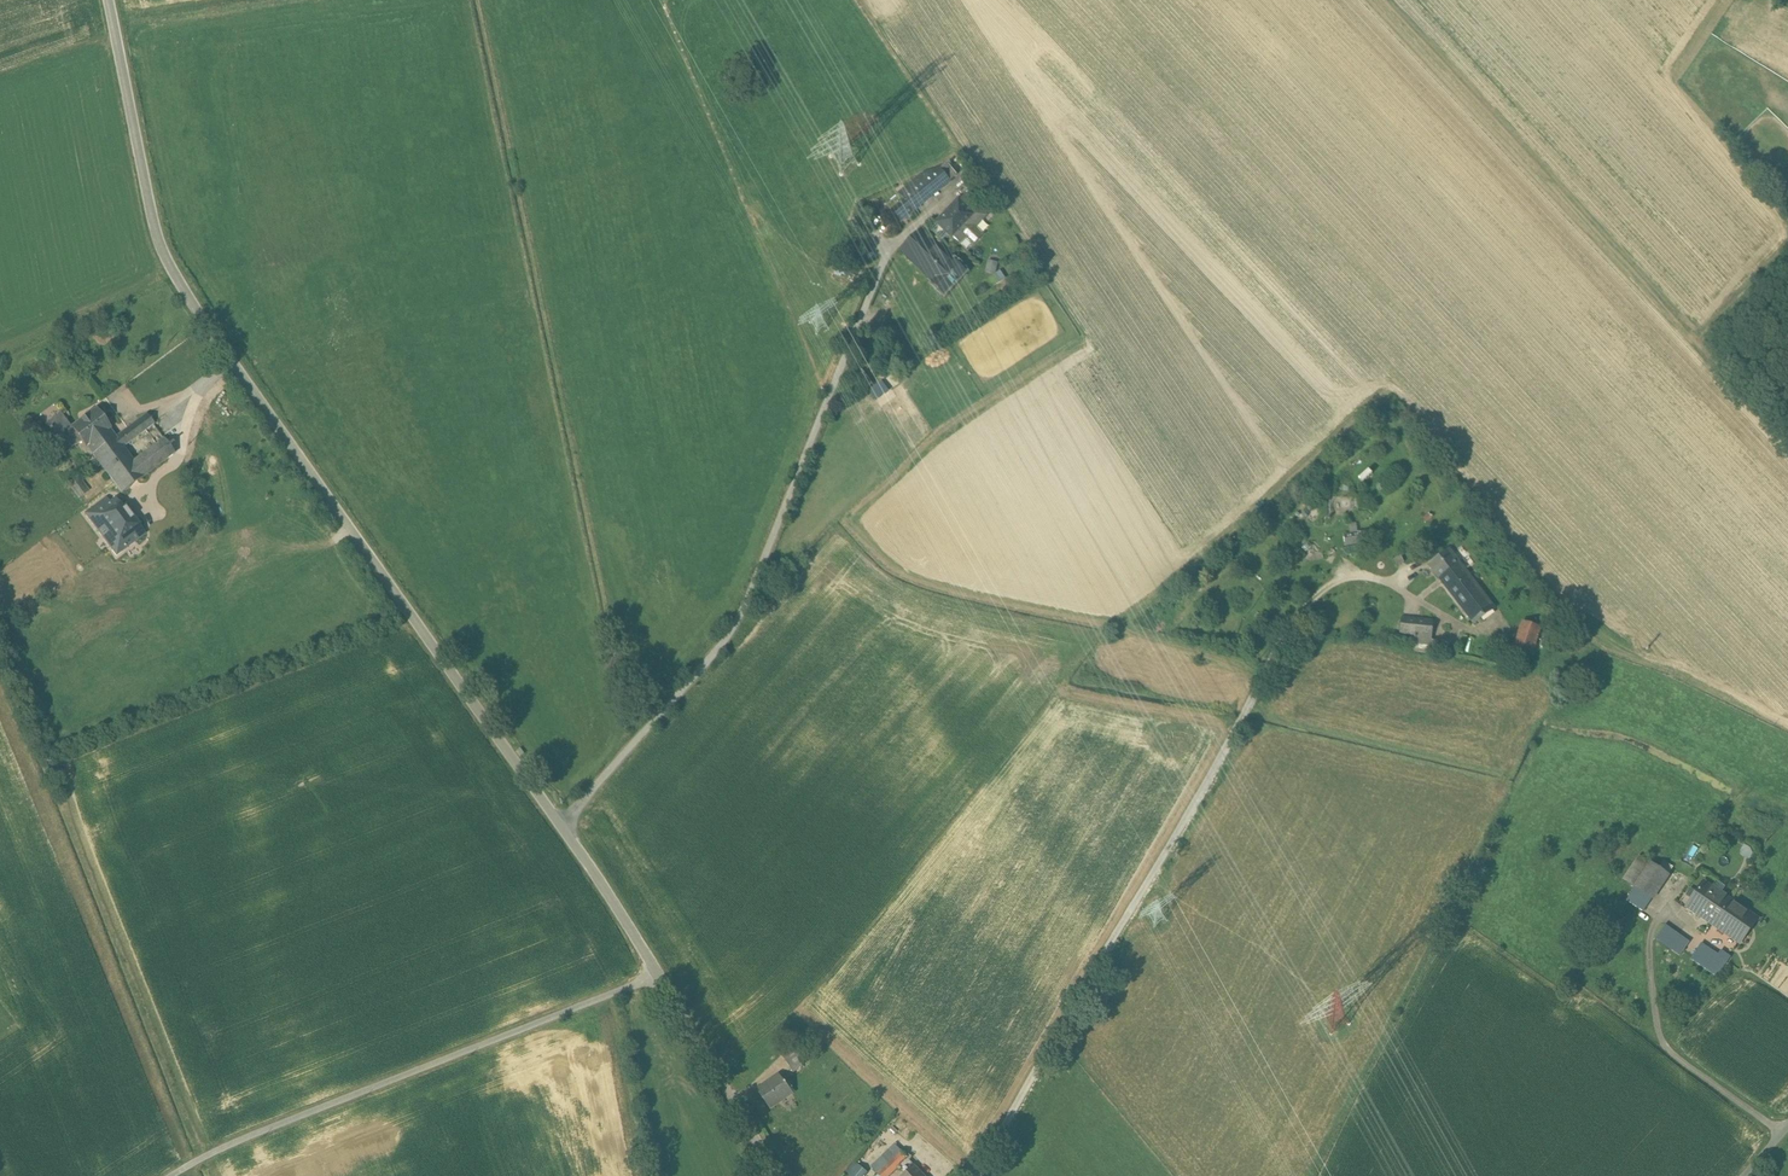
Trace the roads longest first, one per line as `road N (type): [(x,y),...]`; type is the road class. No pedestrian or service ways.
road 1 (unclassified): [(779,1175),(563,821),(175,276),(156,233),(109,0)]
road 2 (track): [(1668,307),(1392,0)]

